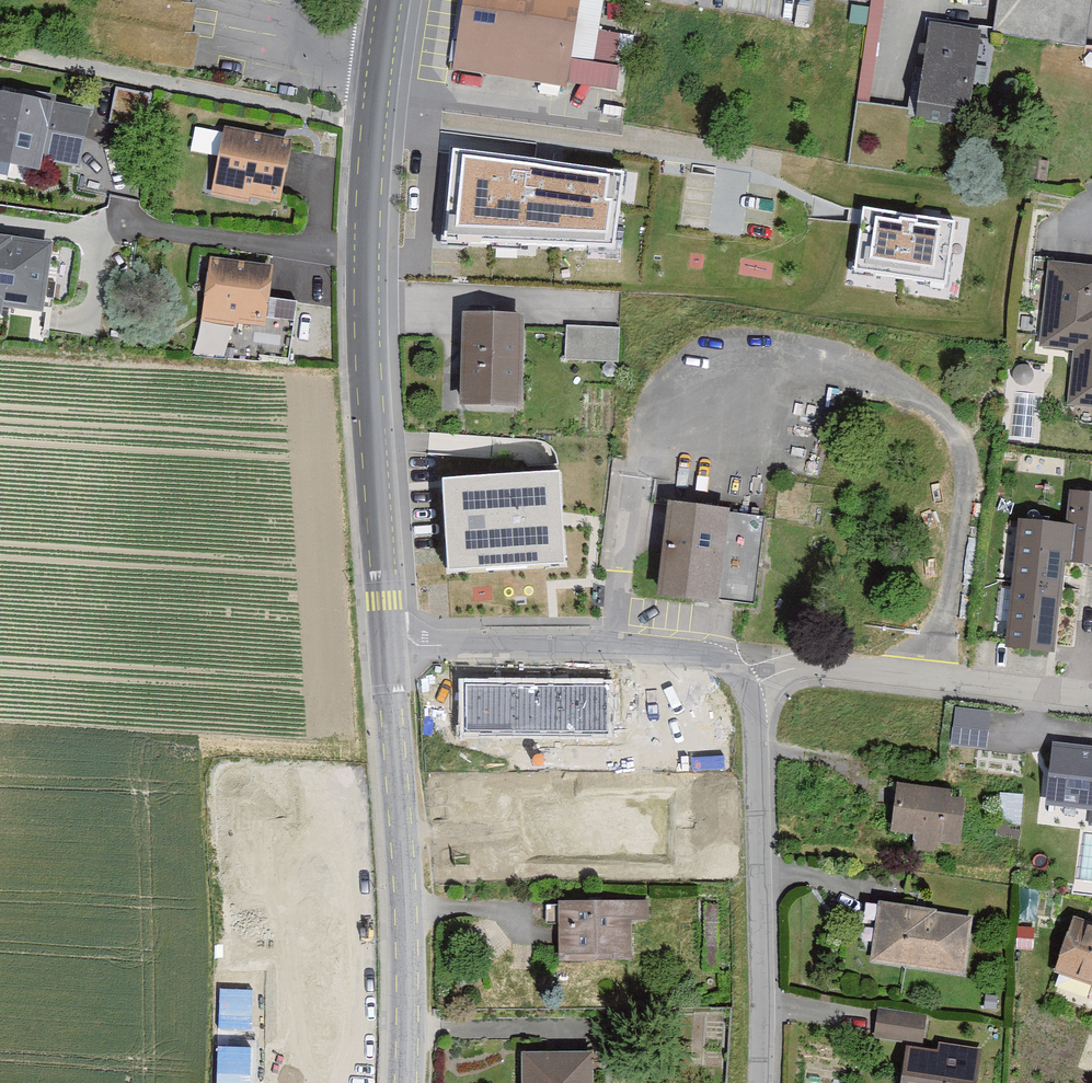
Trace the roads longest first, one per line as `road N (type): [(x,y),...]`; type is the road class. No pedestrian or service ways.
road 1 (secondary): [(390,0),(370,130),(364,249),(387,644)]
road 2 (secondary): [(387,644),(406,913),(403,1082)]
road 3 (residential): [(746,687),(755,724),(760,871),(758,1082)]
road 4 (residential): [(387,644),(681,651),(724,663),(746,687)]
road 5 (residential): [(1091,695),(825,663),(746,687)]

